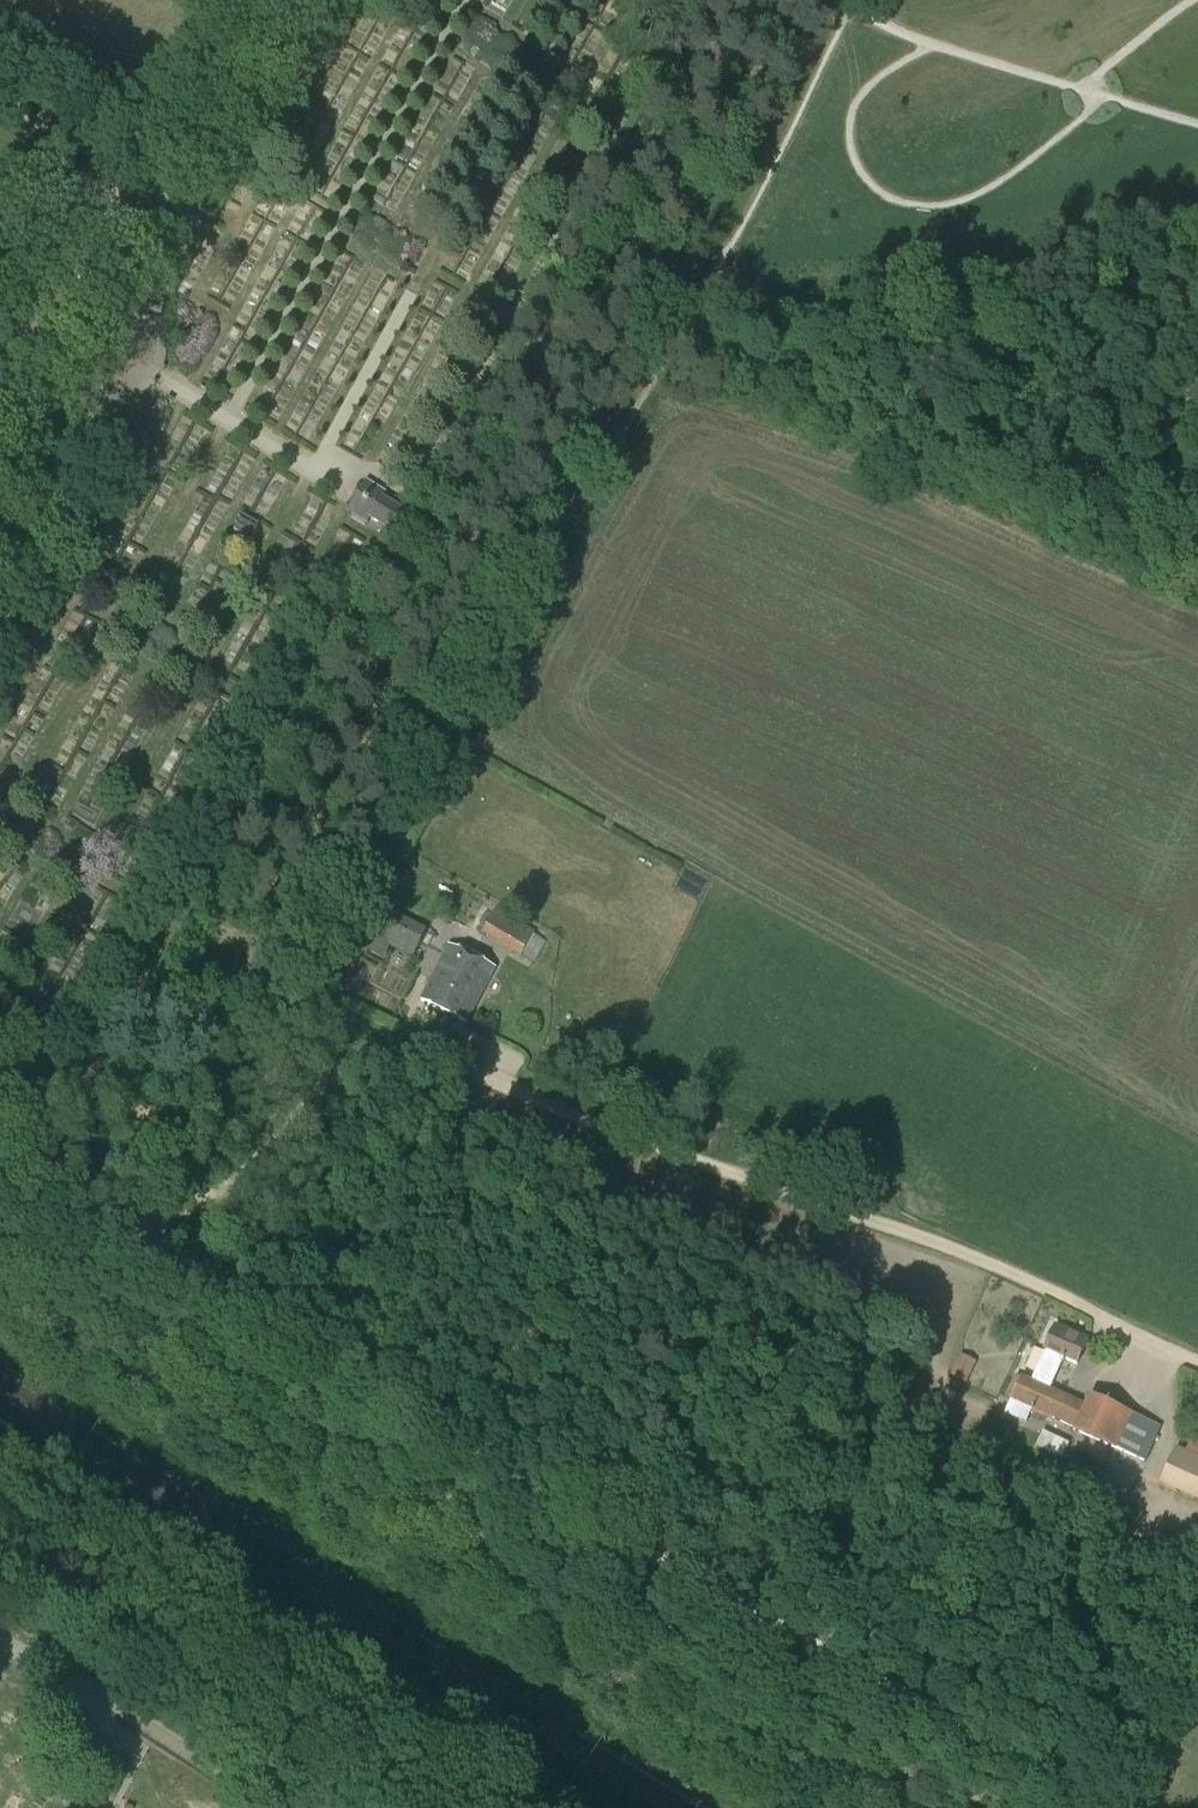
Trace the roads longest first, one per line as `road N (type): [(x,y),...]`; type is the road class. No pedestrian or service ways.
road 1 (track): [(0,1119),(130,1203),(147,1235),(188,1276),(609,1533),(1118,1807)]
road 2 (track): [(326,1085),(315,982),(367,871),(458,749),(652,379),(690,332),(836,42),(842,0)]
road 3 (track): [(1197,1362),(963,1254),(651,1144),(439,1058),(392,1057),(348,1070),(290,1121),(264,1164),(220,1196),(190,1205),(130,1203)]
road 4 (unclassified): [(0,563),(316,0)]
road 5 (track): [(690,332),(752,306),(925,277),(1197,205)]

